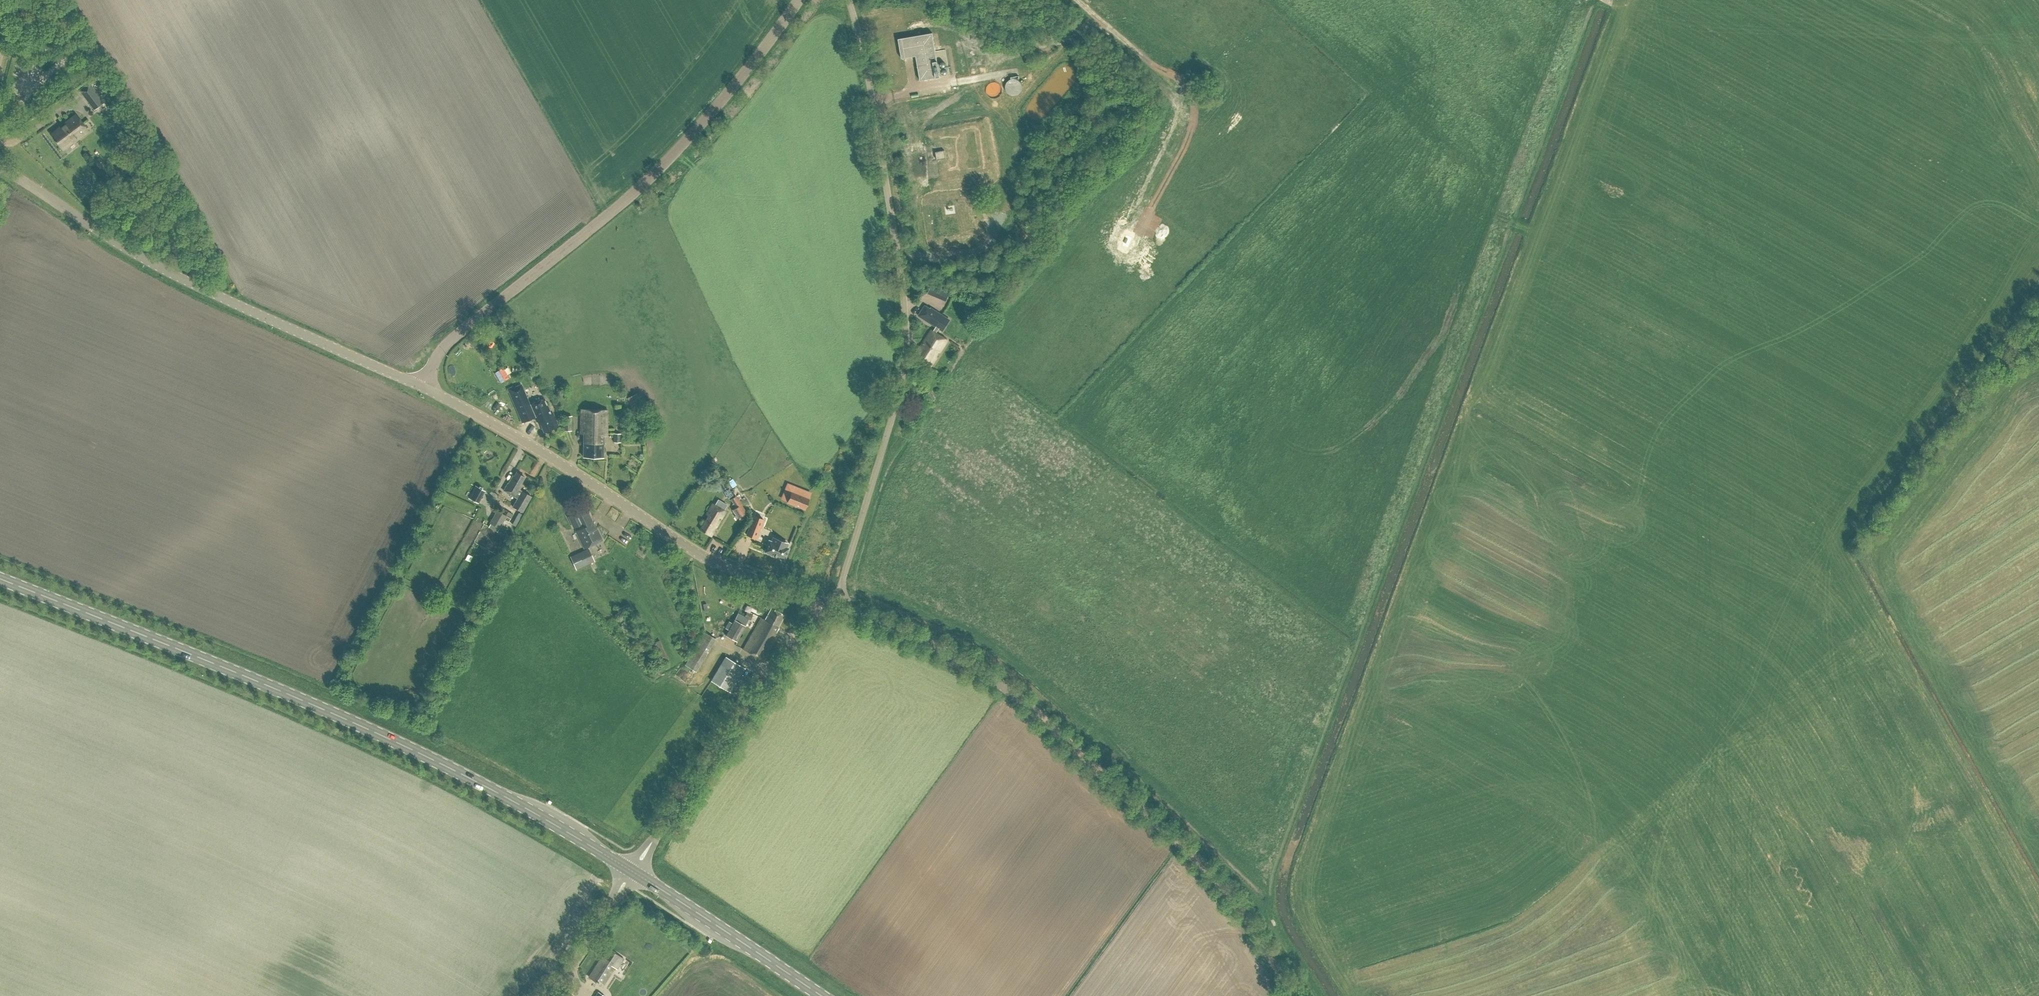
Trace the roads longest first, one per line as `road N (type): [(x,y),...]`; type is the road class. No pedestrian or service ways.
road 1 (primary): [(634,872),(372,731),(0,578)]
road 2 (unclassified): [(835,604),(906,356),(872,97),(848,0)]
road 3 (tertiary): [(1295,995),(1221,883),(1025,701),(971,664),(835,604)]
road 4 (tertiary): [(423,387),(442,348),(670,157),(799,0)]
road 5 (tertiary): [(423,387),(204,289),(0,168)]
road 6 (tertiary): [(825,601),(722,566),(423,387)]
road 7 (unclassified): [(634,872),(825,601)]
road 8 (primary): [(822,995),(634,872)]
road 9 (unclassified): [(634,872),(547,995)]

